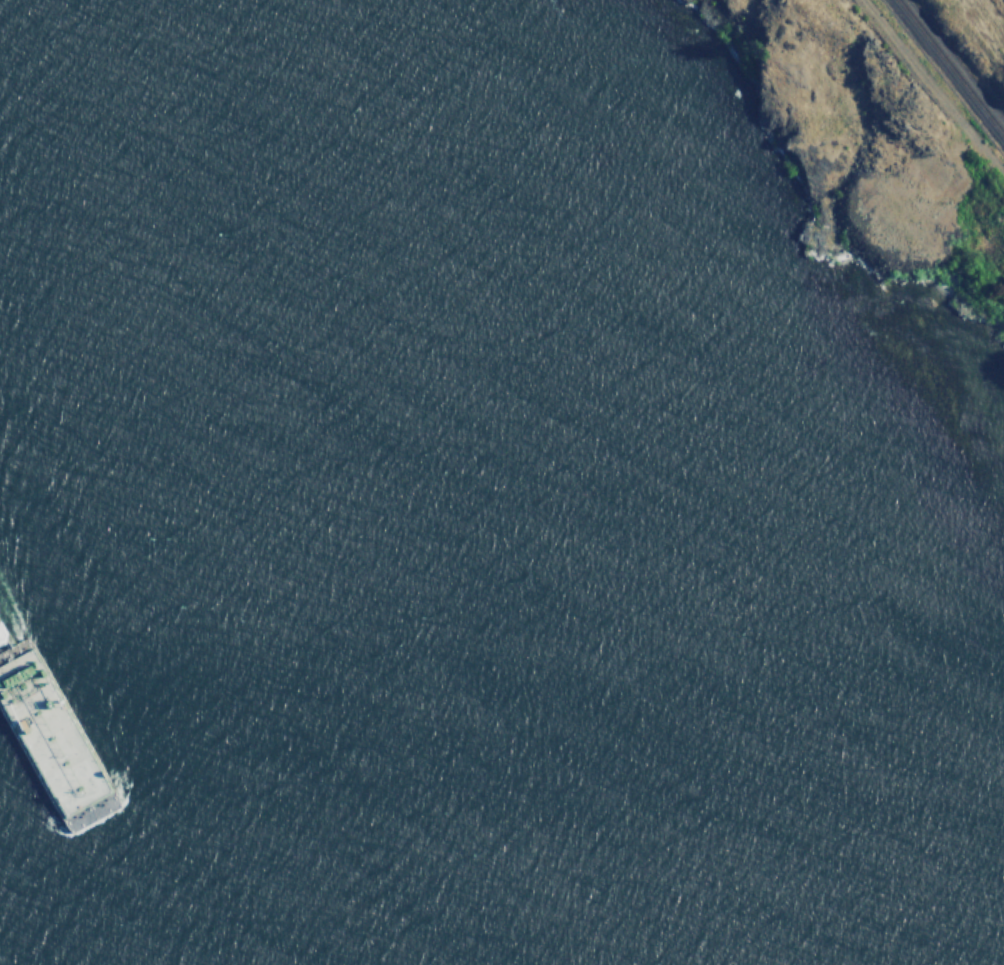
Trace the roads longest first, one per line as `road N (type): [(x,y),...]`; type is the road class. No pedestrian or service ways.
road 1 (track): [(1003,177),(864,0)]

